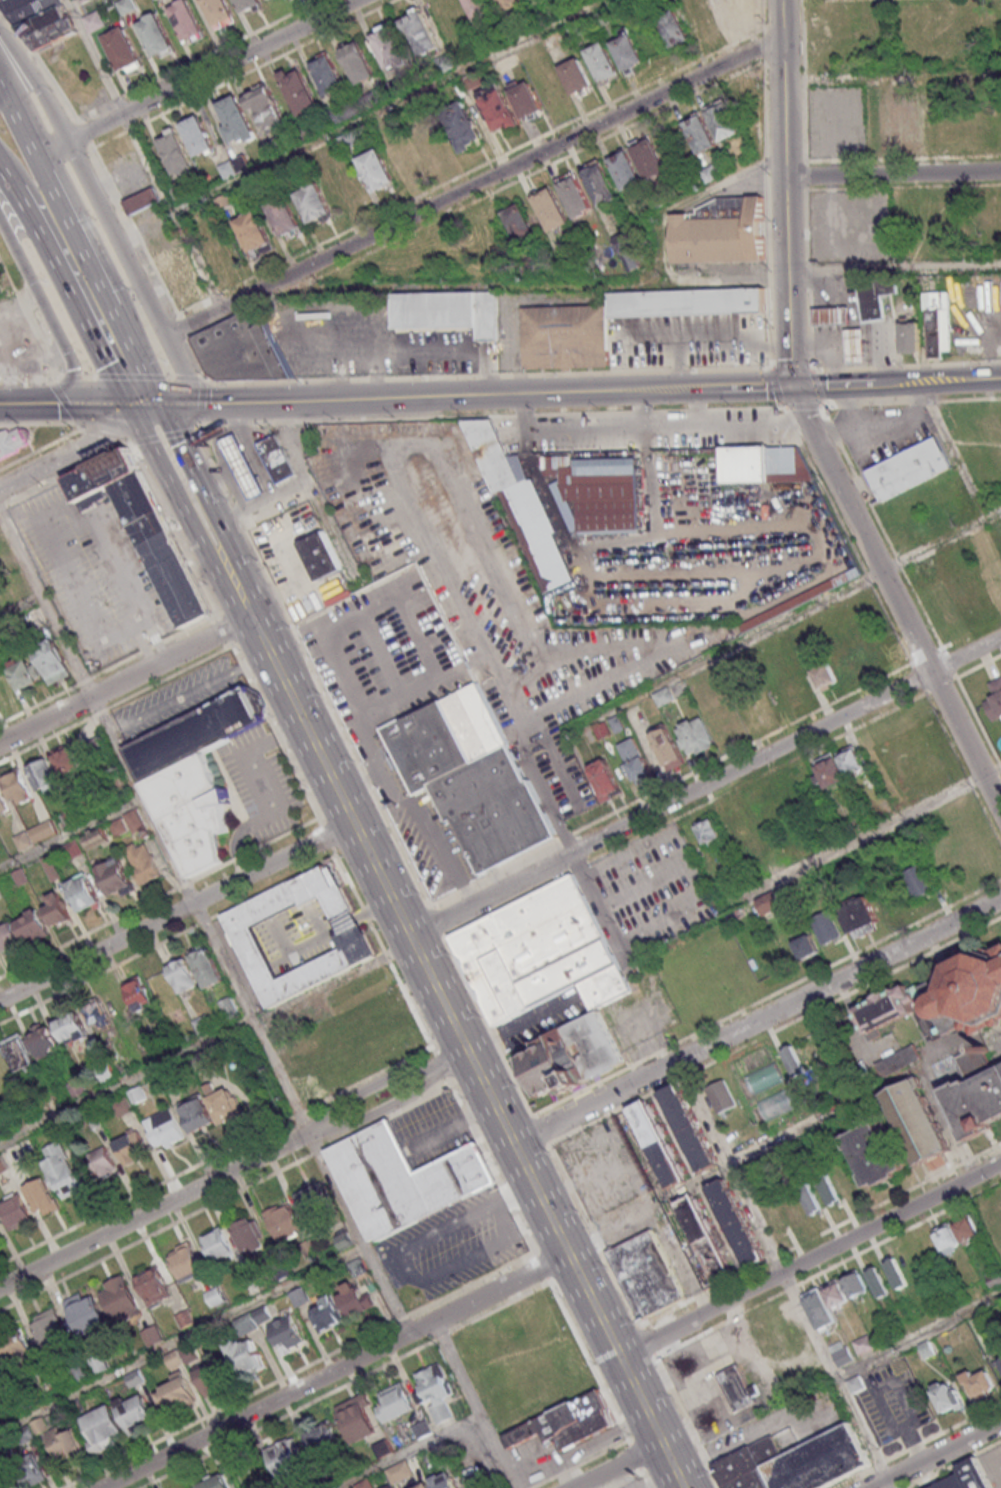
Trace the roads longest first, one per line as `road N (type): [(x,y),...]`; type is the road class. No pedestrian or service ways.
road 1 (residential): [(780,36),(164,337)]
road 2 (residential): [(413,935),(1000,638)]
road 3 (primary): [(665,1442),(413,935)]
road 4 (residential): [(516,1143),(1000,895)]
road 5 (residential): [(571,1252),(101,1487)]
road 6 (secondary): [(710,388),(198,404)]
road 7 (residential): [(1000,813),(790,386)]
road 8 (residential): [(622,1355),(1000,1162)]
road 9 (primary): [(198,404),(67,141),(0,32)]
road 10 (secondary): [(790,386),(779,0)]
road 11 (residential): [(322,1127),(0,1288)]
road 12 (residential): [(36,156),(358,0)]
road 13 (primary): [(357,822),(254,616)]
road 14 (primary): [(44,202),(144,403)]
road 15 (residential): [(194,904),(0,1001)]
road 16 (residential): [(784,179),(1000,172)]
road 17 (primary): [(0,222),(77,369),(73,388),(47,403)]
road 18 (primary): [(229,565),(230,538),(181,436),(144,403)]
road 19 (primary): [(144,403),(150,442),(175,493),(205,550),(229,565)]
road 20 (residential): [(89,698),(254,616)]
road 21 (residential): [(357,822),(194,904)]
road 22 (residential): [(144,403),(107,437),(0,488)]
road 23 (residential): [(870,1487),(1000,1422)]
road 24 (residential): [(322,1127),(361,1122),(415,1094),(442,1066)]
road 25 (residential): [(442,1066),(403,1072),(349,1099),(322,1127)]
road 26 (primary): [(44,202),(43,171),(0,85)]
road 27 (primary): [(413,935),(357,822)]
road 28 (secondary): [(875,383),(1000,378)]

